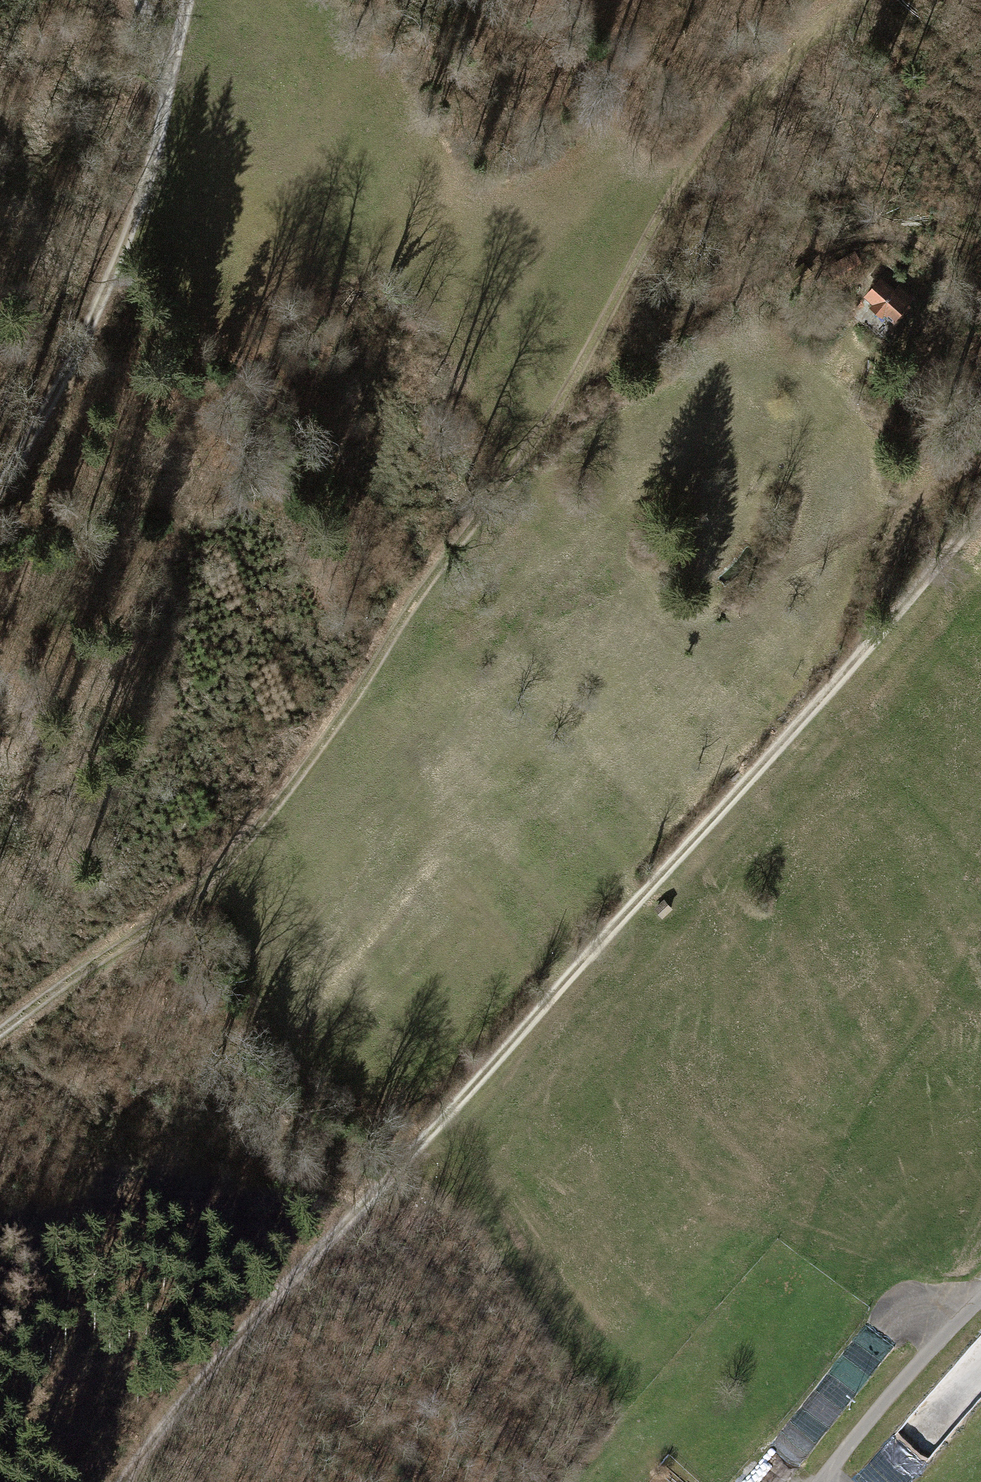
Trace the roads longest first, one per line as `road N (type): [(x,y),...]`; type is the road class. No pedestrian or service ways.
road 1 (motorway): [(954,0),(45,1481)]
road 2 (motorway): [(192,1481),(980,195)]
road 3 (track): [(131,1481),(210,1380),(980,516)]
road 4 (track): [(0,1026),(185,906),(235,864),(369,687),(555,402)]
road 5 (track): [(555,402),(723,296),(823,248),(890,237),(920,242),(942,265),(944,323),(917,403),(869,648)]
road 6 (track): [(555,402),(714,138),(851,0)]
road 7 (track): [(168,95),(144,190),(0,470)]
road 8 (unclassified): [(980,1299),(879,1407),(821,1481)]

